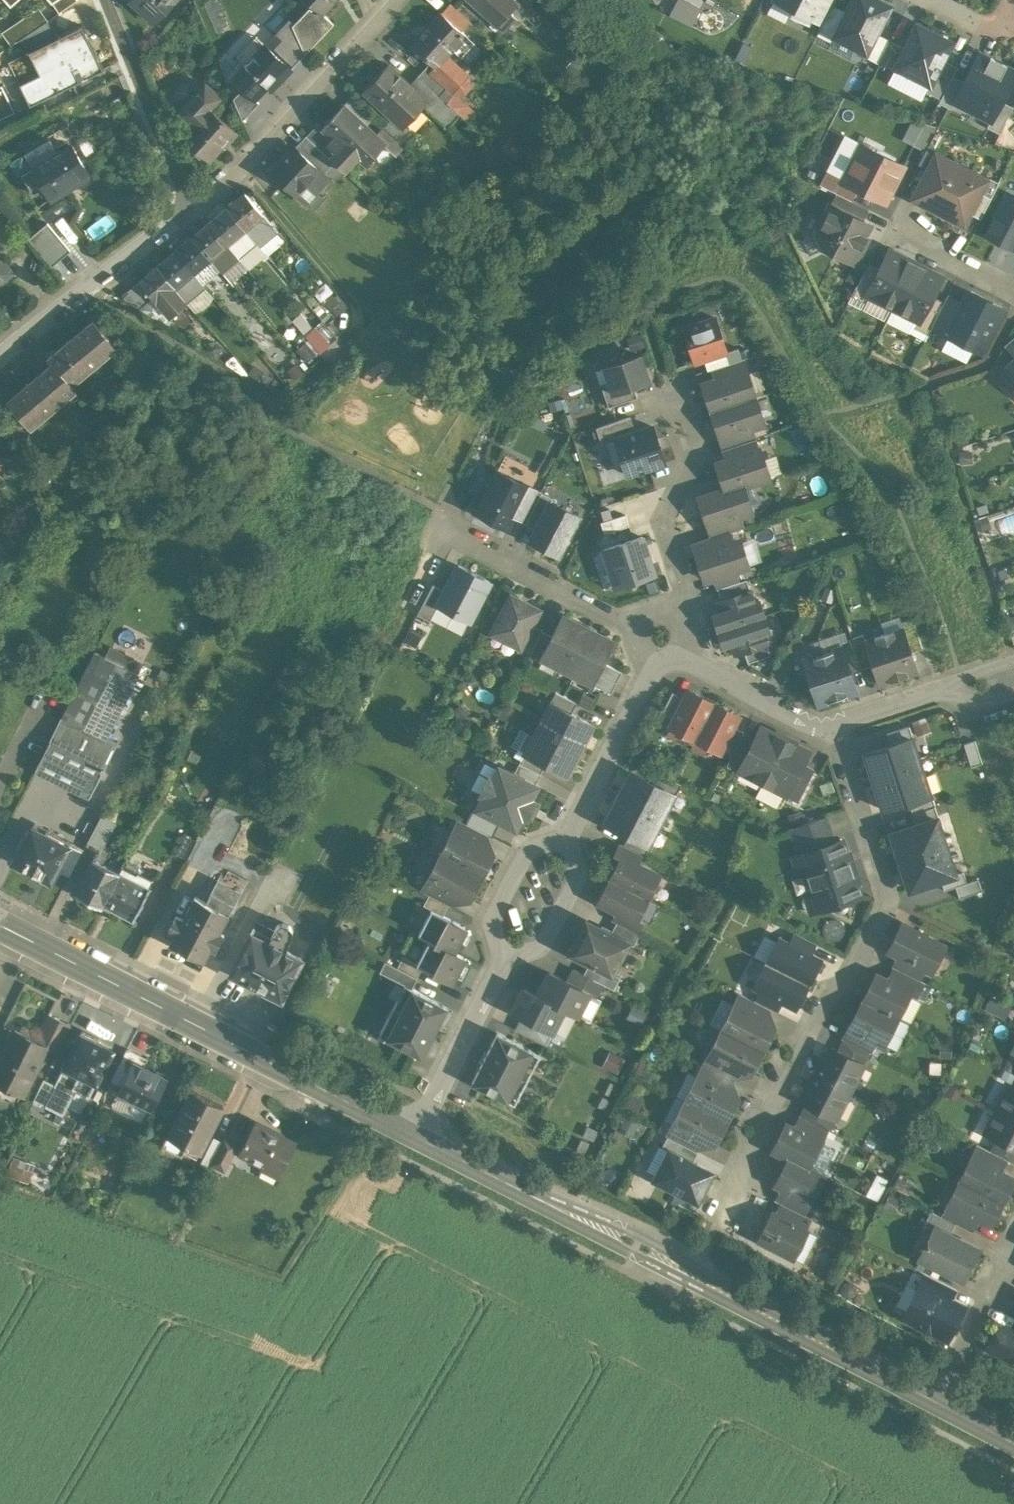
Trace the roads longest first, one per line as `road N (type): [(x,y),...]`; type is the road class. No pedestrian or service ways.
road 1 (tertiary): [(415,1136),(935,1399)]
road 2 (residential): [(835,720),(877,854),(883,900),(878,924),(746,1168),(748,1185)]
road 3 (tertiary): [(0,925),(415,1136)]
road 4 (residential): [(190,210),(396,0)]
road 5 (residential): [(672,647),(686,600),(668,516),(696,453),(671,376)]
road 6 (residential): [(447,529),(672,647)]
road 7 (residential): [(0,354),(190,210)]
road 8 (residential): [(190,210),(107,0)]
road 9 (residential): [(568,837),(672,647)]
road 10 (residential): [(672,647),(821,722),(835,720)]
road 11 (residential): [(1013,1243),(935,1399)]
road 12 (residential): [(427,1117),(502,961)]
road 13 (residential): [(502,961),(544,949),(579,877),(568,837)]
road 14 (residential): [(568,837),(529,852),(490,925),(502,961)]
road 15 (residential): [(835,720),(953,680)]
road 16 (residential): [(1013,279),(907,221)]

